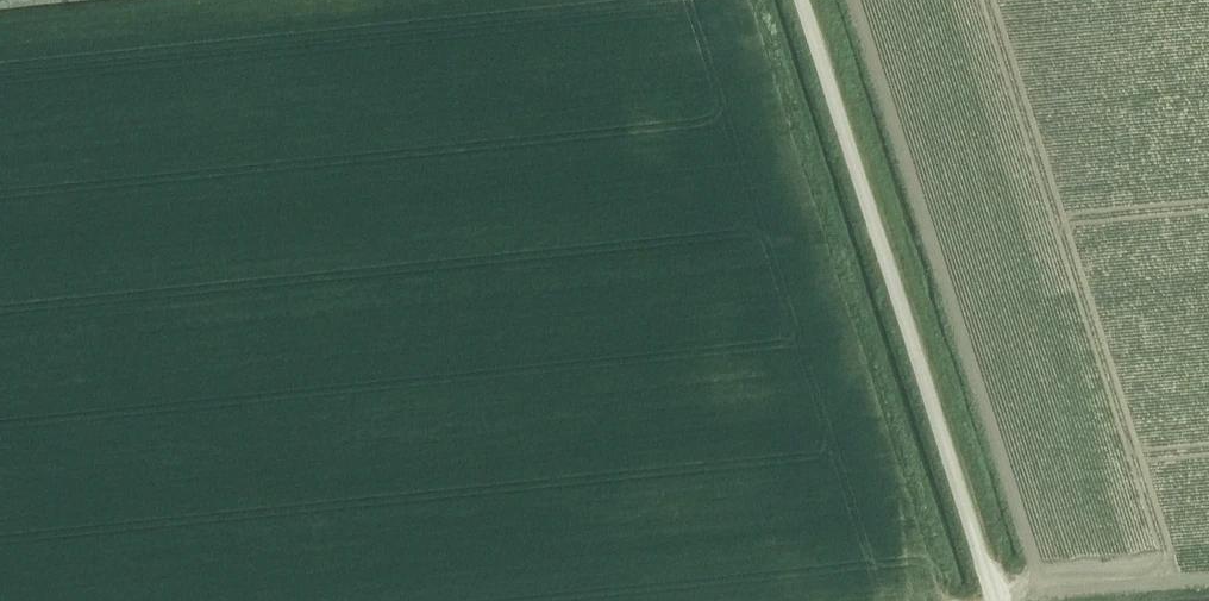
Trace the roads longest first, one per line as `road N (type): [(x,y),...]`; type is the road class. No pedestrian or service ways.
road 1 (unclassified): [(995,600),(801,0)]

